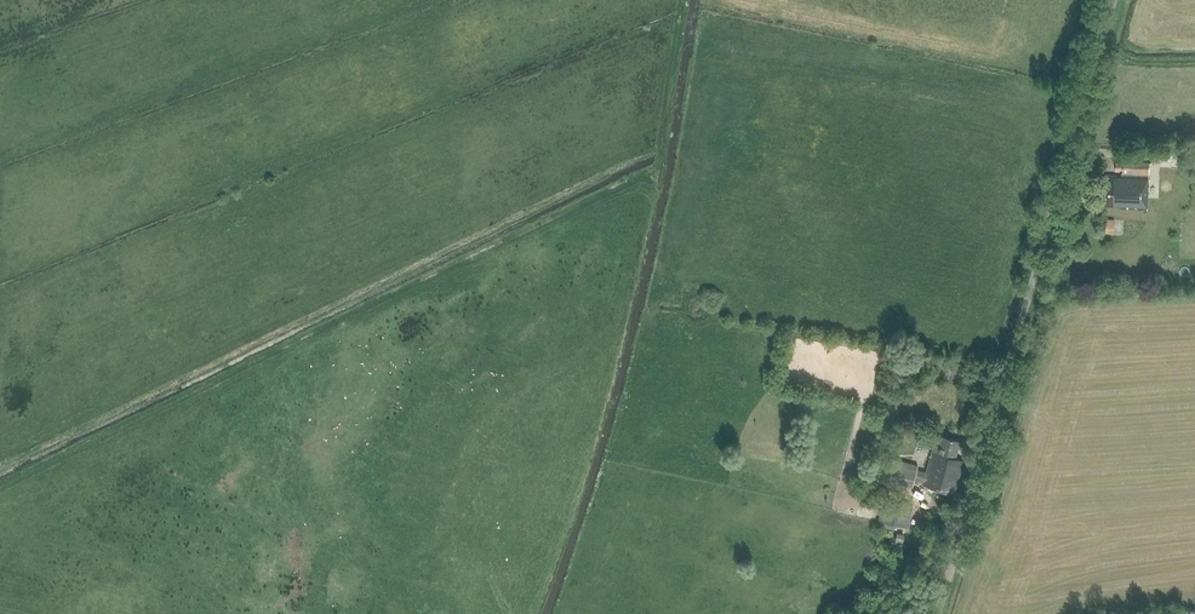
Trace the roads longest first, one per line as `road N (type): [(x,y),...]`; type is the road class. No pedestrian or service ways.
road 1 (unclassified): [(938,613),(1114,0)]

